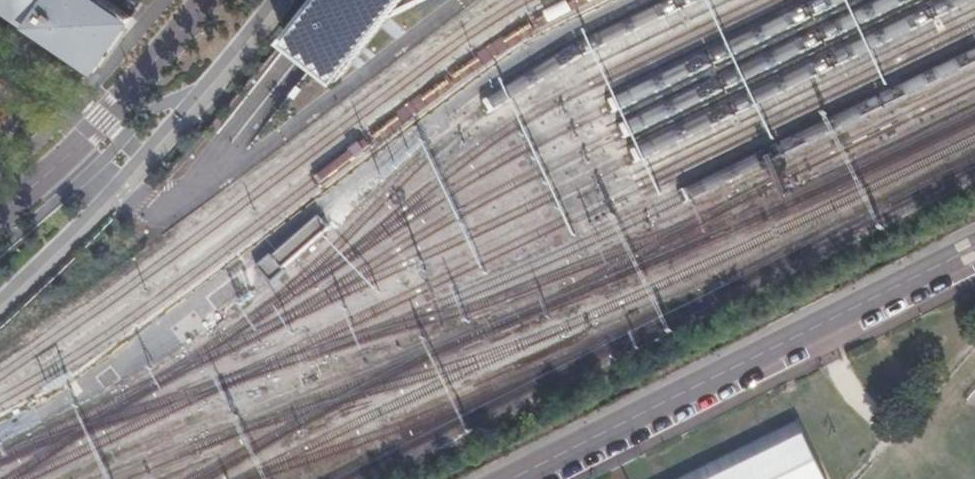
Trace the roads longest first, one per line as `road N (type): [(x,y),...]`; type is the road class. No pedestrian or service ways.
road 1 (unclassified): [(974,247),(510,478)]
road 2 (residential): [(205,0),(100,122)]
road 3 (residential): [(100,122),(0,209)]
road 4 (residential): [(0,51),(100,122)]

